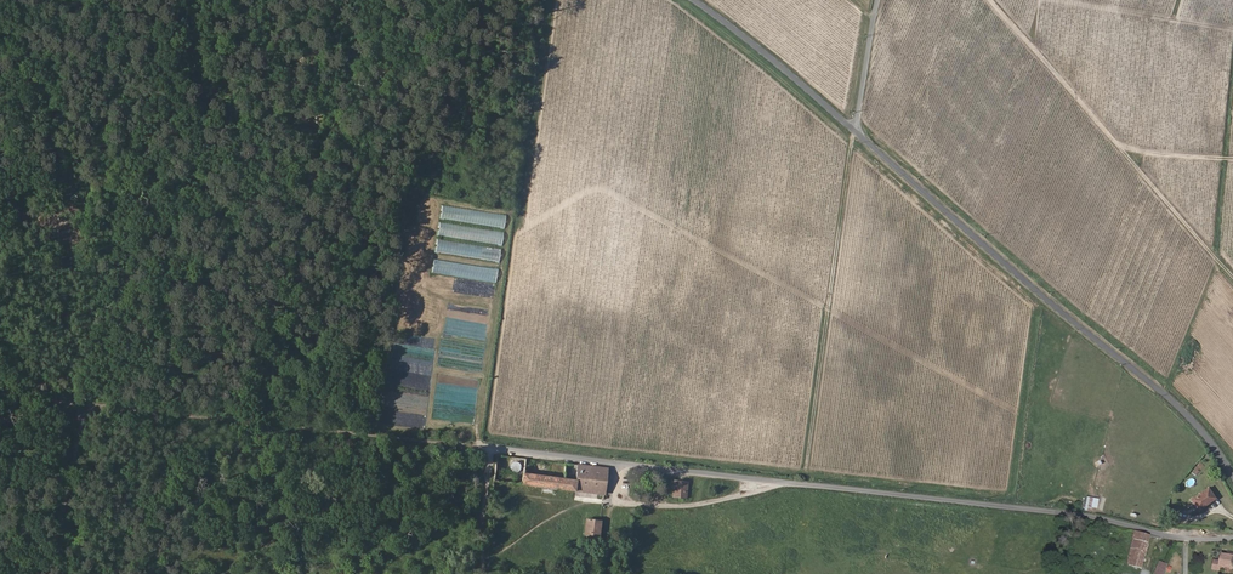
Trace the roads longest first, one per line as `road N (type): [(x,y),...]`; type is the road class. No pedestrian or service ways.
road 1 (residential): [(1232,537),(489,446)]
road 2 (residential): [(1232,473),(1182,406),(853,130),(683,0)]
road 3 (track): [(990,0),(1232,278)]

